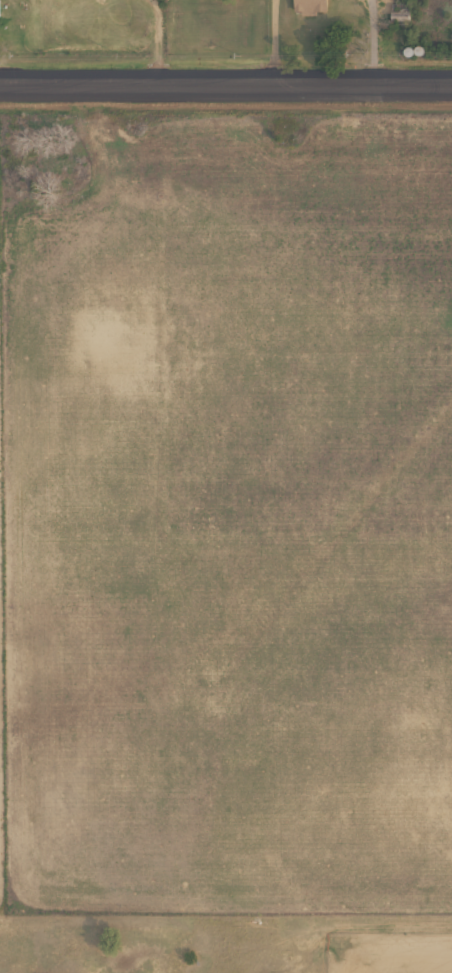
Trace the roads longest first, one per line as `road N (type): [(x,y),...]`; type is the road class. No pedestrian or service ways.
road 1 (secondary): [(451,91),(0,91)]

